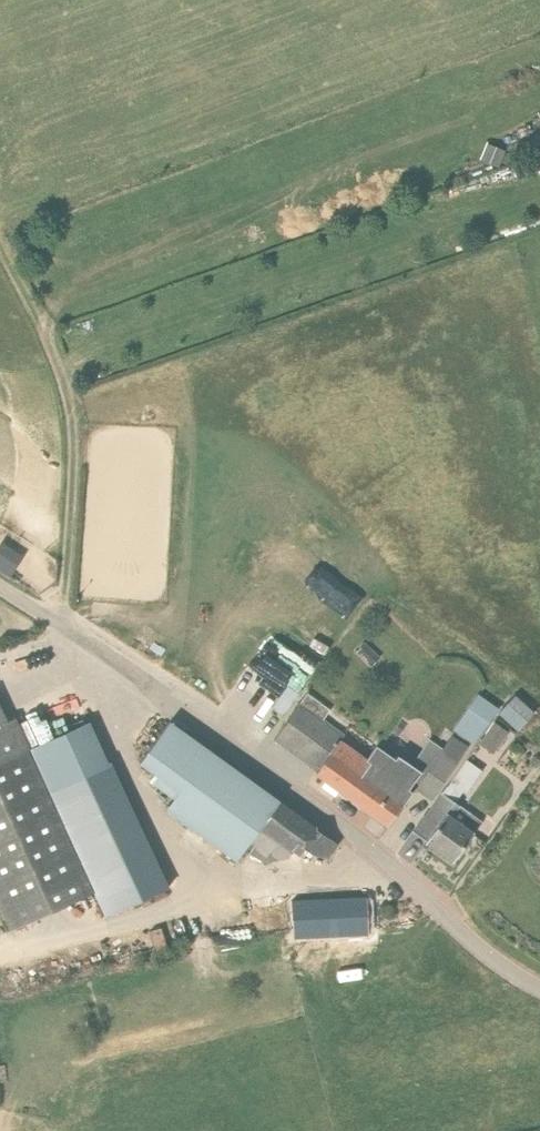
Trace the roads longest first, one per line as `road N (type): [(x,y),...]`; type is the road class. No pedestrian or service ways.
road 1 (unclassified): [(539,989),(475,945),(352,834),(68,626)]
road 2 (track): [(68,626),(69,403),(0,246)]

